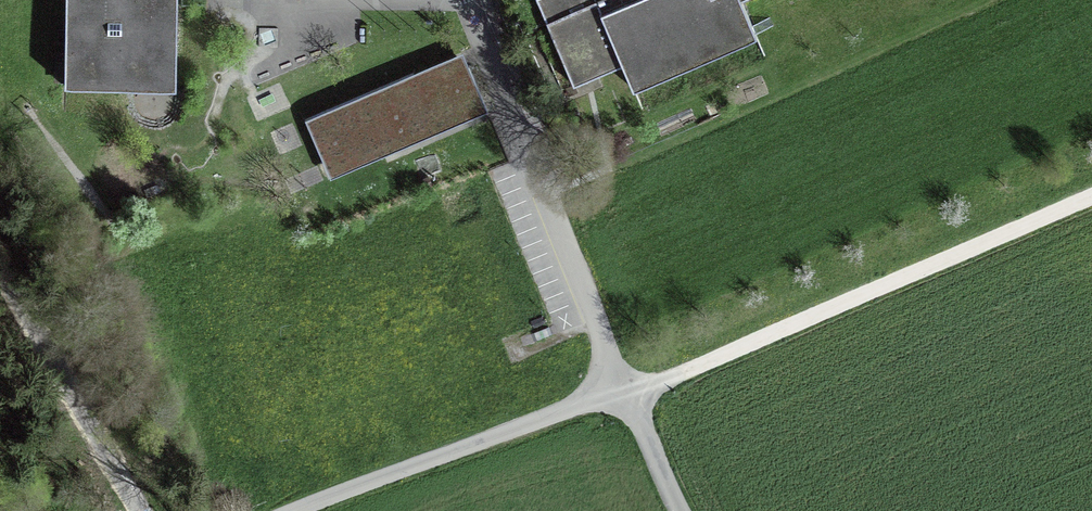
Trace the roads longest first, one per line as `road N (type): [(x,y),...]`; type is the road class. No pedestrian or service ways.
road 1 (track): [(1091,196),(686,374),(620,394)]
road 2 (unclassified): [(620,394),(293,510)]
road 3 (residential): [(620,394),(509,102)]
road 4 (unclassified): [(0,285),(138,510)]
road 5 (unclassified): [(620,394),(679,510)]

